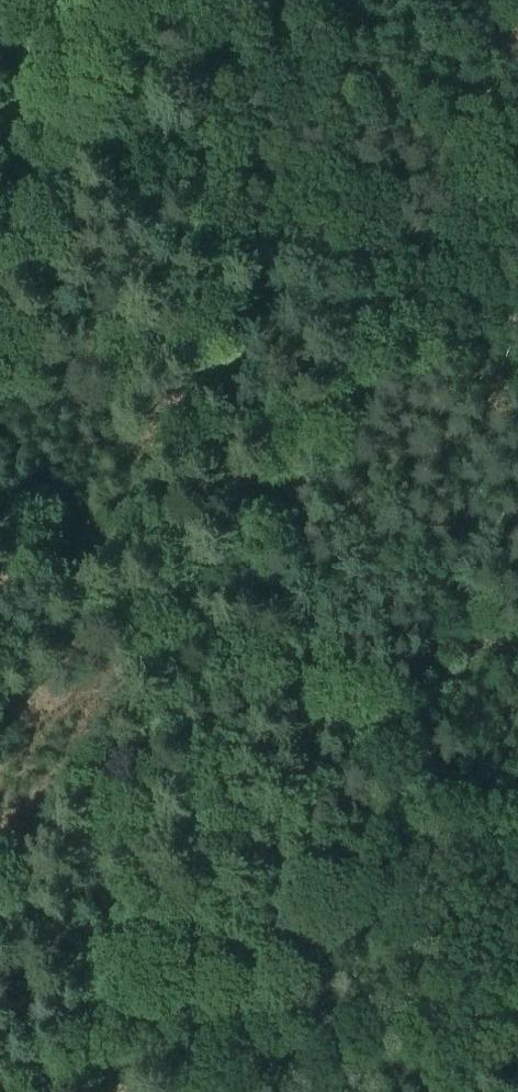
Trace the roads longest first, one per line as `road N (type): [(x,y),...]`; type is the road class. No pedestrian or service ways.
road 1 (unclassified): [(0,143),(65,0)]

